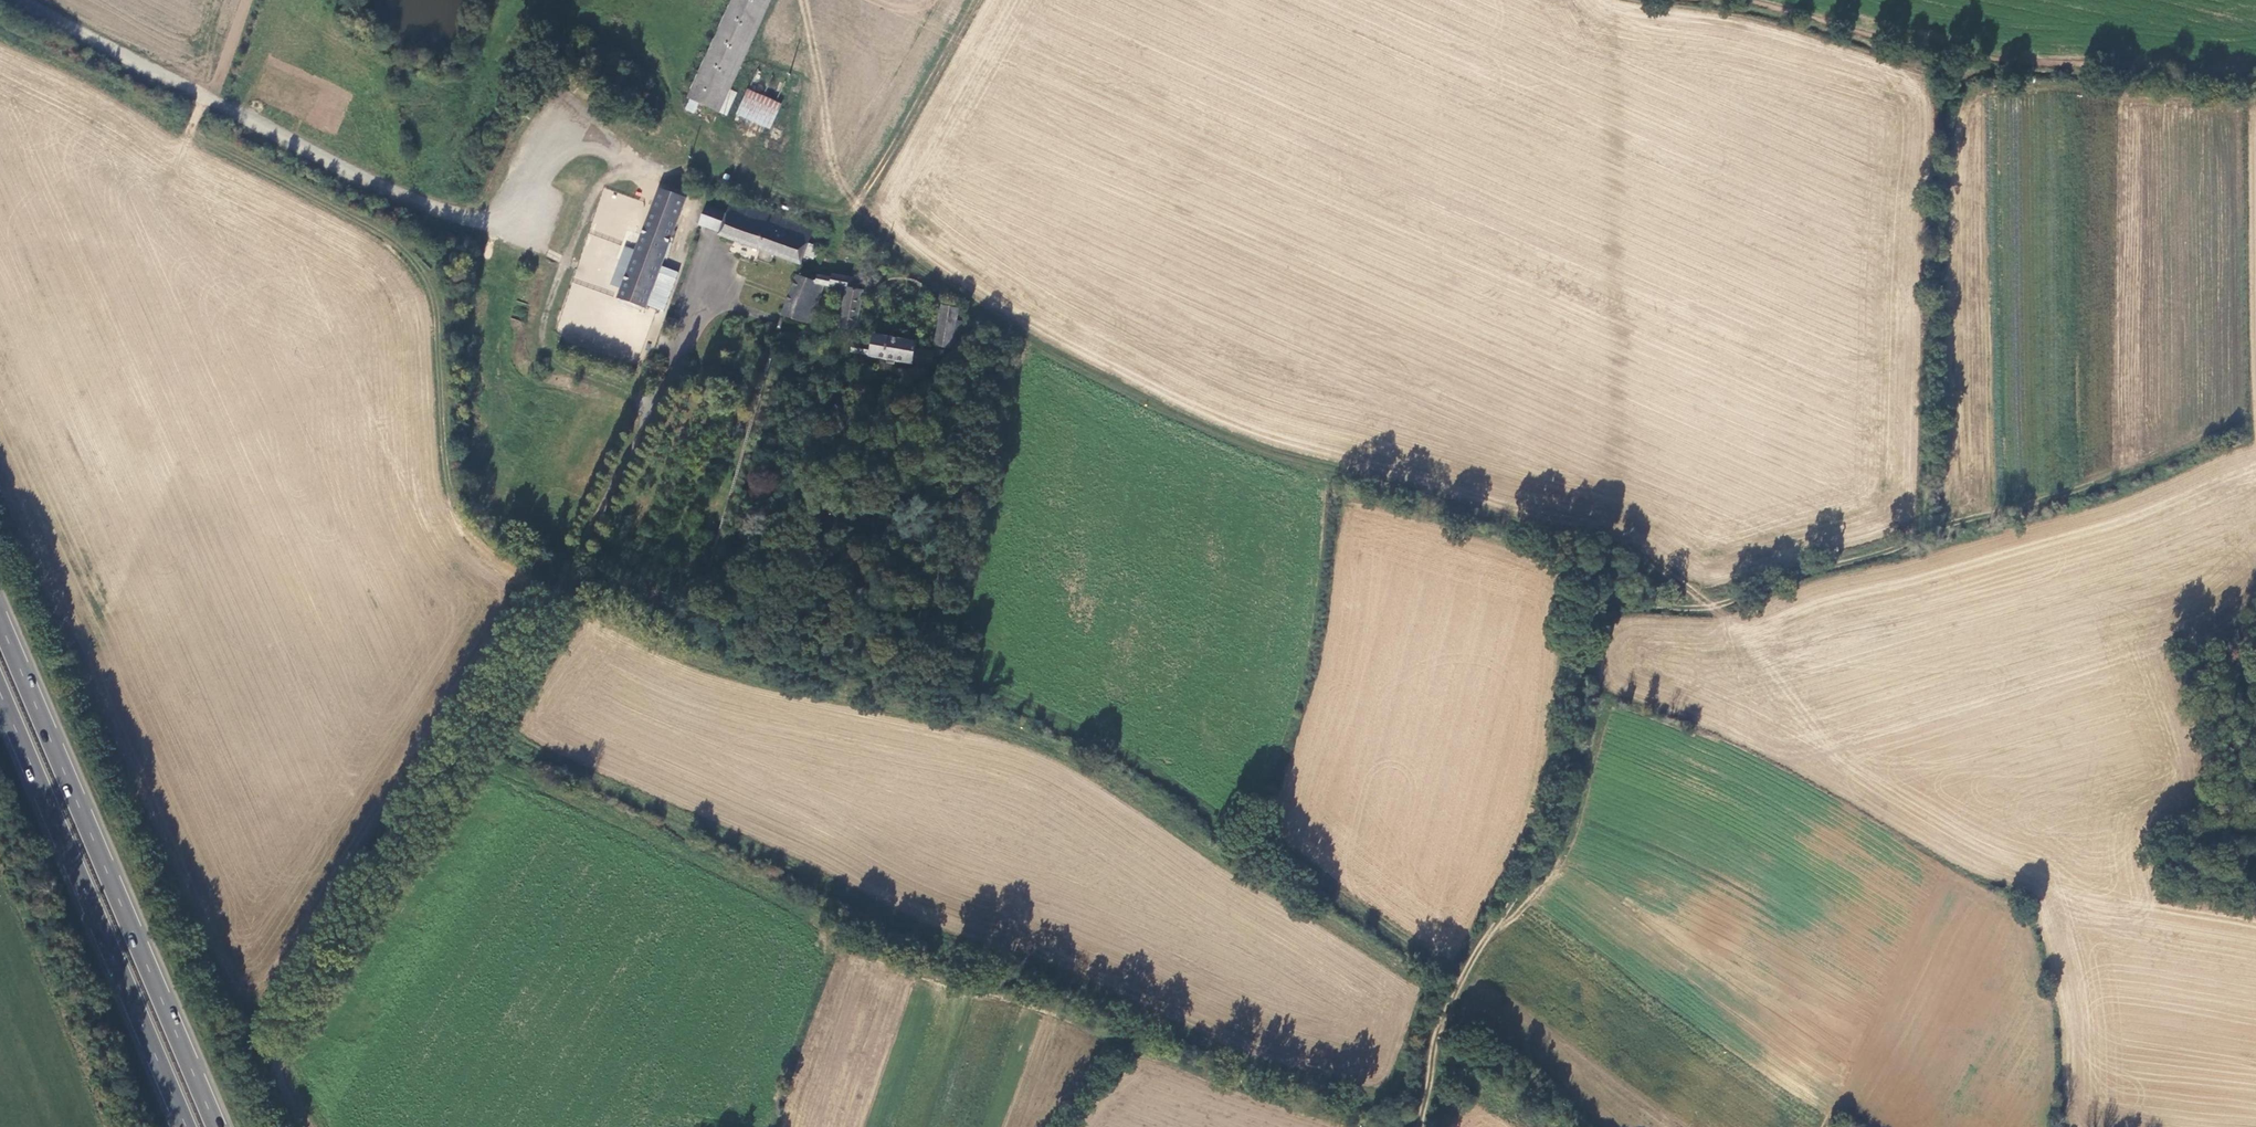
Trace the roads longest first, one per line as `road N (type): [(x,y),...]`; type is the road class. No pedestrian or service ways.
road 1 (track): [(1420,1126),(1437,1036),(1455,994),(1554,829),(1574,756),(1595,623),(1607,607),(1713,606),(1952,523),(2116,477),(2236,419)]
road 2 (track): [(1724,618),(1631,551),(1445,508),(1202,429),(917,281),(843,267),(830,257),(829,224)]
road 3 (track): [(654,414),(549,370),(532,341),(583,198),(610,183),(706,172),(829,224),(861,195),(978,0)]
road 4 (unclassified): [(21,0),(389,192),(479,222),(523,210),(567,155),(599,150),(647,179)]
road 5 (trunk): [(218,1126),(0,615)]
road 6 (trunk): [(0,689),(189,1126)]

